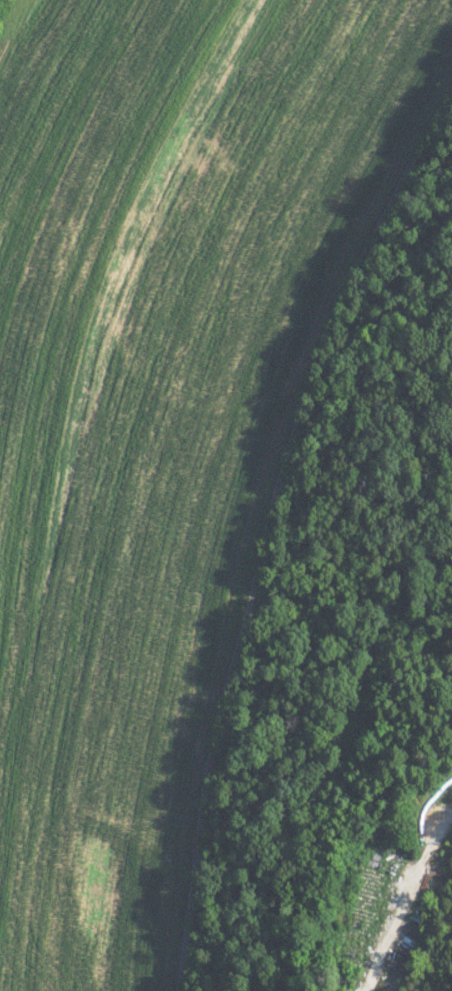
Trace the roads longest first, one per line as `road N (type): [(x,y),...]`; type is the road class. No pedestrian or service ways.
road 1 (residential): [(451,108),(307,421),(202,990)]

